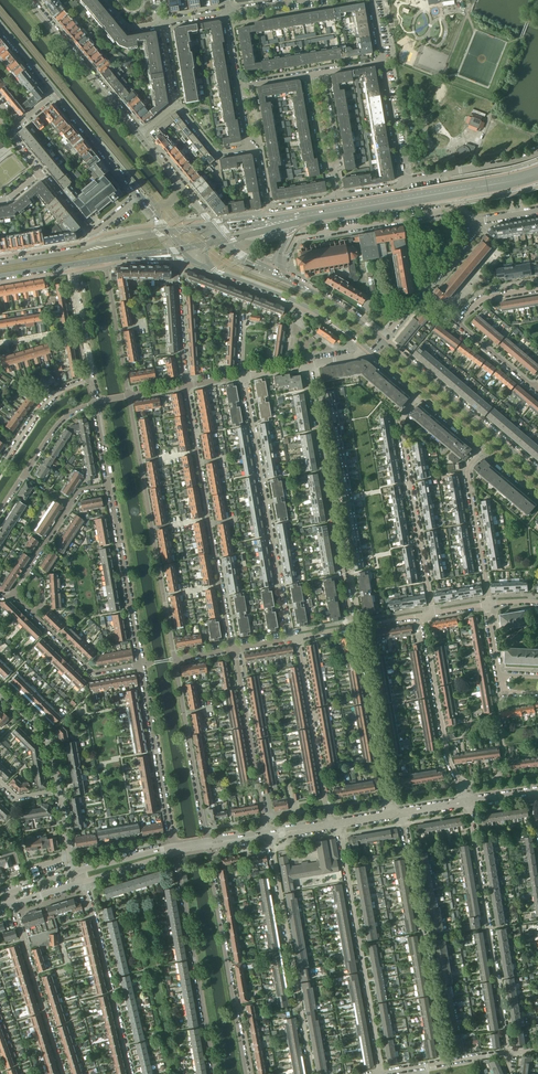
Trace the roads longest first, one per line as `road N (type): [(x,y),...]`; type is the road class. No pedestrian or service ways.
road 1 (residential): [(175,660),(129,396)]
road 2 (residential): [(185,386),(233,649)]
road 3 (residential): [(291,638),(242,376)]
road 4 (residential): [(307,365),(353,627)]
road 5 (residential): [(509,1053),(469,802)]
road 6 (residential): [(402,813),(446,1063)]
road 7 (residential): [(382,1073),(338,824)]
road 8 (primary): [(537,173),(297,219)]
road 9 (residential): [(269,835),(311,1073)]
road 10 (residential): [(246,1073),(208,844)]
road 11 (residential): [(432,613),(400,425),(420,394)]
road 12 (residential): [(173,850),(213,1073)]
road 13 (residential): [(537,472),(382,340)]
road 14 (residential): [(132,1073),(82,882)]
road 15 (residential): [(469,802),(446,751),(422,615)]
road 16 (residential): [(281,269),(298,238),(454,209)]
road 17 (residential): [(358,626),(391,815)]
road 18 (residential): [(330,825),(298,637)]
road 19 (residential): [(233,649),(269,835)]
road 20 (residential): [(141,665),(173,850)]
road 21 (residential): [(208,844),(175,660)]
road 22 (residential): [(110,485),(141,665)]
road 23 (residential): [(215,270),(303,305),(371,353)]
road 24 (residential): [(13,904),(64,1073)]
road 25 (tertiary): [(138,135),(27,0)]
road 26 (residential): [(484,448),(467,473),(488,604)]
road 27 (residential): [(129,396),(105,260)]
road 28 (residential): [(403,180),(537,151)]
road 29 (residential): [(90,378),(42,405),(0,469)]
road 30 (residential): [(34,616),(93,673),(141,665)]
road 31 (tertiary): [(57,93),(138,195)]
road 32 (residential): [(172,259),(185,386)]
road 33 (residential): [(382,340),(278,275)]
road 34 (residential): [(382,62),(403,180)]

